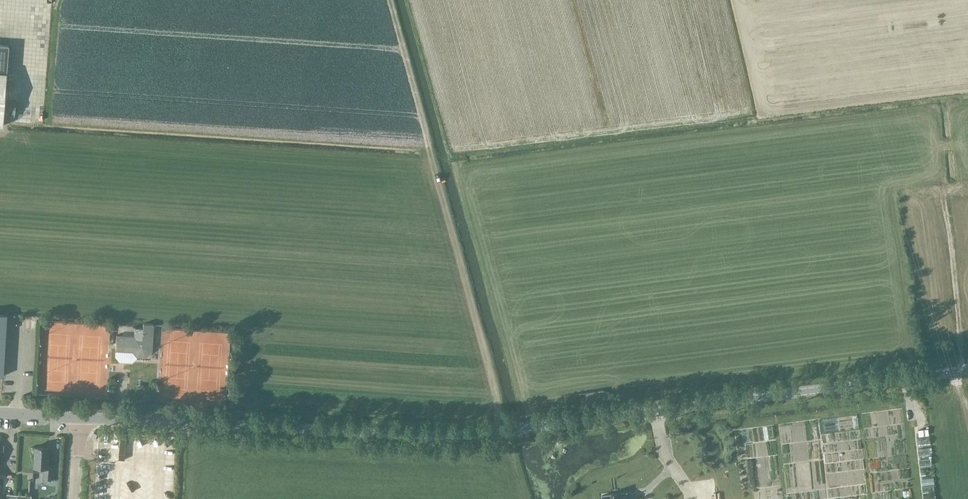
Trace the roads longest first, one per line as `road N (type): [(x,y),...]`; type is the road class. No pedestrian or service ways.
road 1 (unclassified): [(81,418),(443,437),(967,368)]

